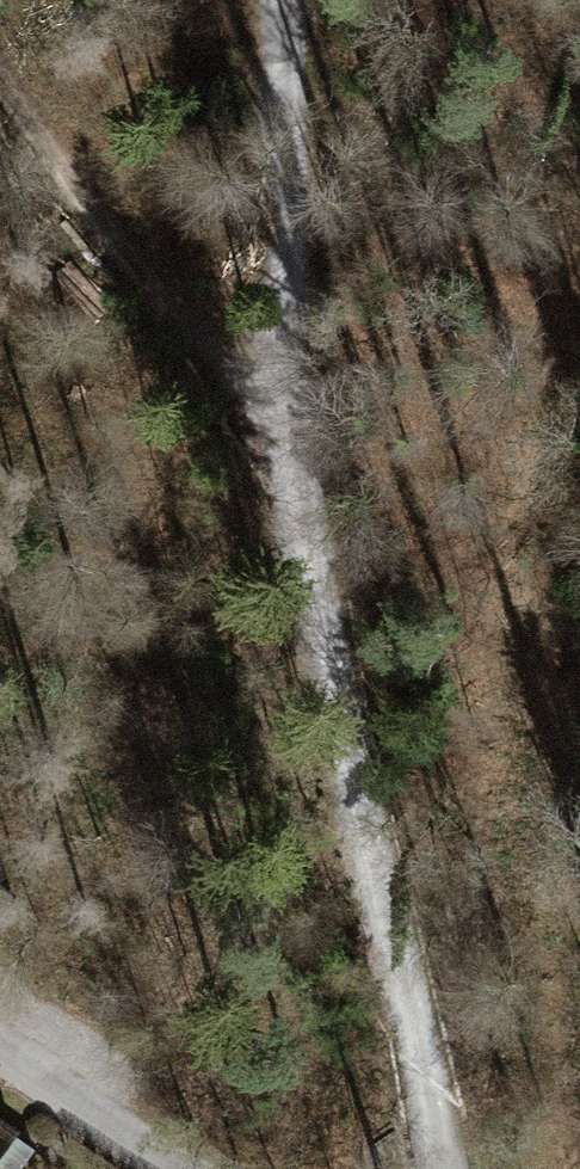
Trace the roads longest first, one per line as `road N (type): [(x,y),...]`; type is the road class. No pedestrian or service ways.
road 1 (track): [(281,0),(294,429),(309,553),(435,1168)]
road 2 (track): [(294,429),(98,207),(0,79)]
road 3 (residential): [(0,1045),(183,1168)]

